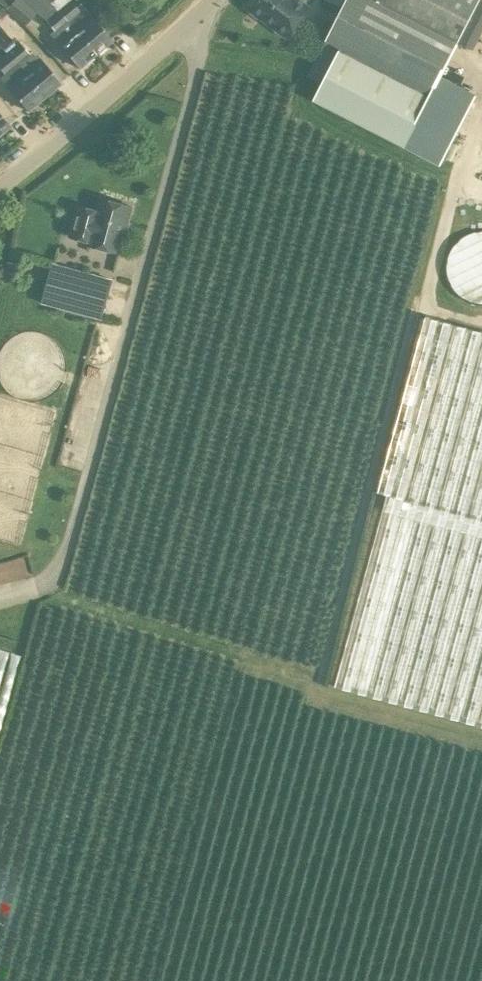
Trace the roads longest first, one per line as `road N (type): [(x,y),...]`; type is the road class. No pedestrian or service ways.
road 1 (track): [(0,595),(56,580),(197,62),(192,25)]
road 2 (unclassified): [(0,177),(218,0)]

